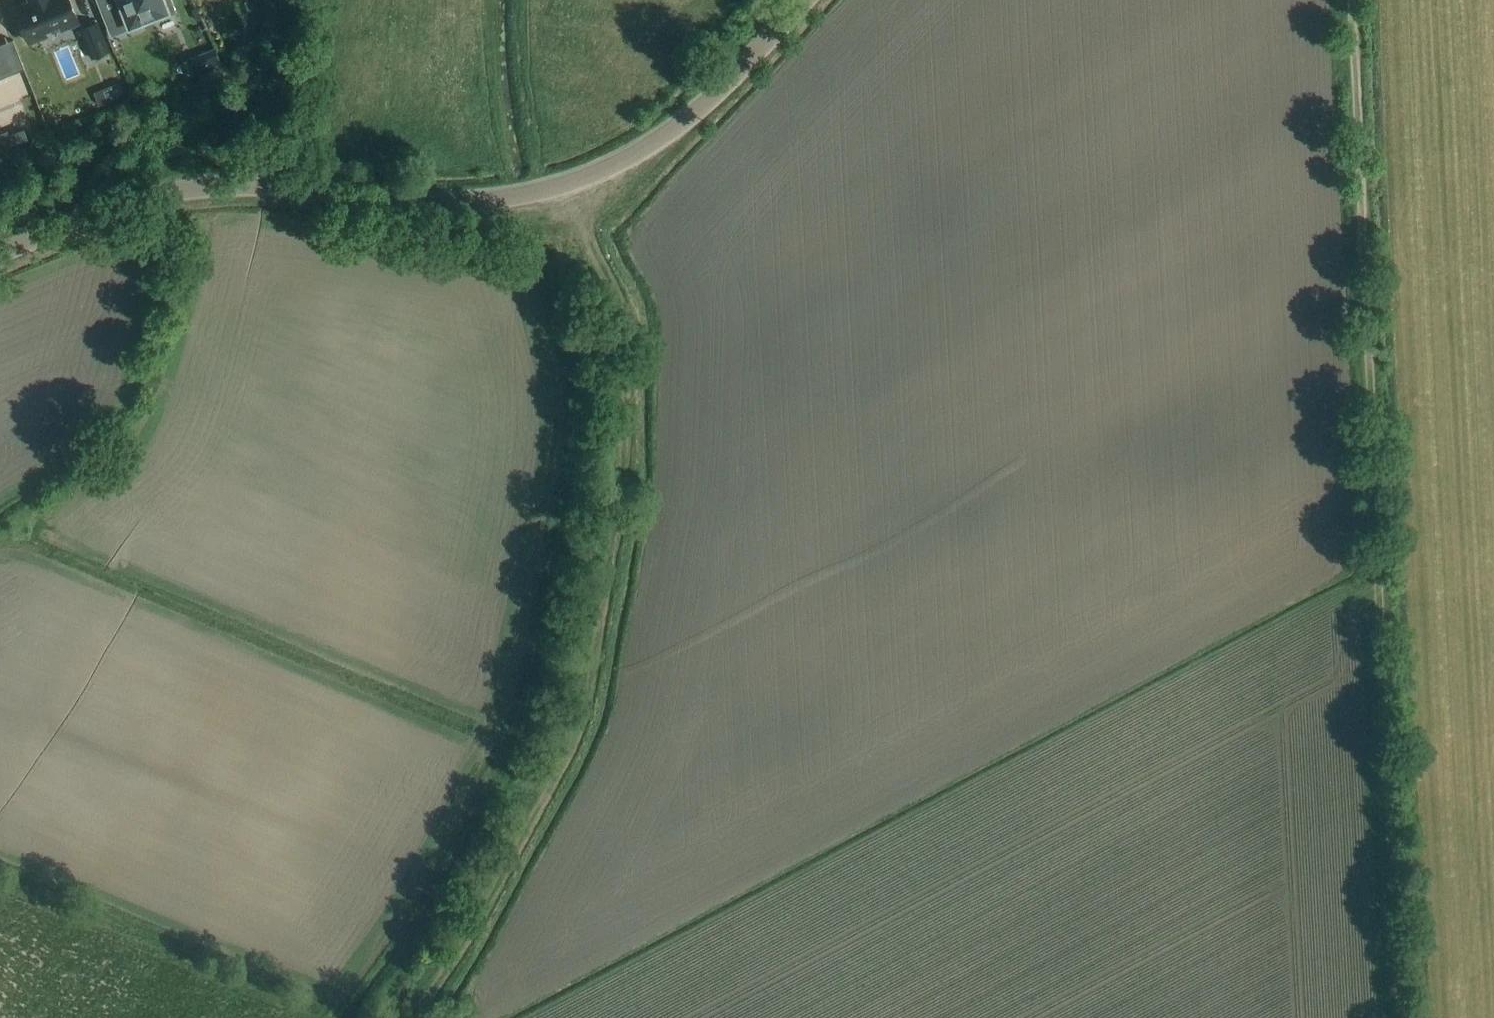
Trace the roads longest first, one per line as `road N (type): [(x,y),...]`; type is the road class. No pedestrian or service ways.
road 1 (track): [(1351,0),(1401,1017)]
road 2 (tertiary): [(0,254),(183,191),(259,187),(442,203),(514,199),(588,181),(718,95),(805,0)]

